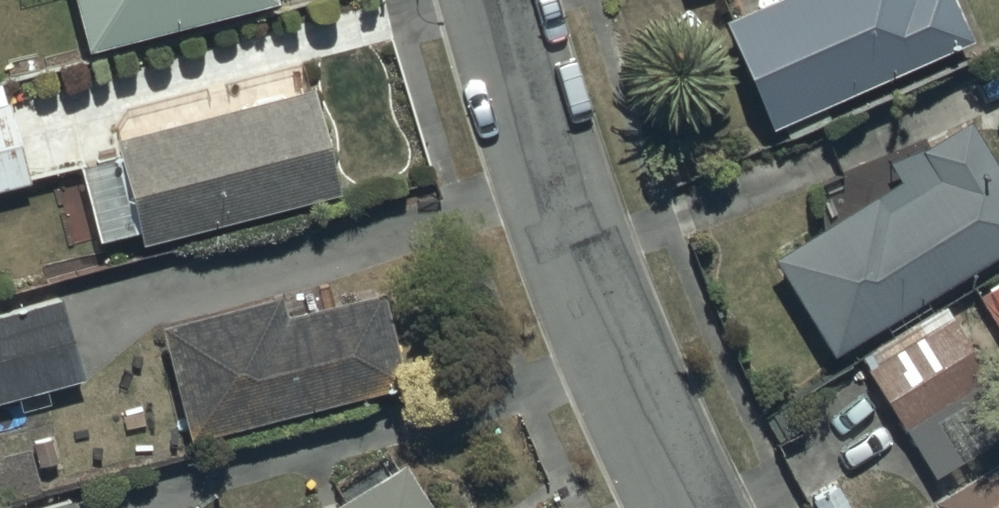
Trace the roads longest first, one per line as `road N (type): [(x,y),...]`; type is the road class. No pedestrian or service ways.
road 1 (residential): [(502,0),(555,182),(707,507)]

